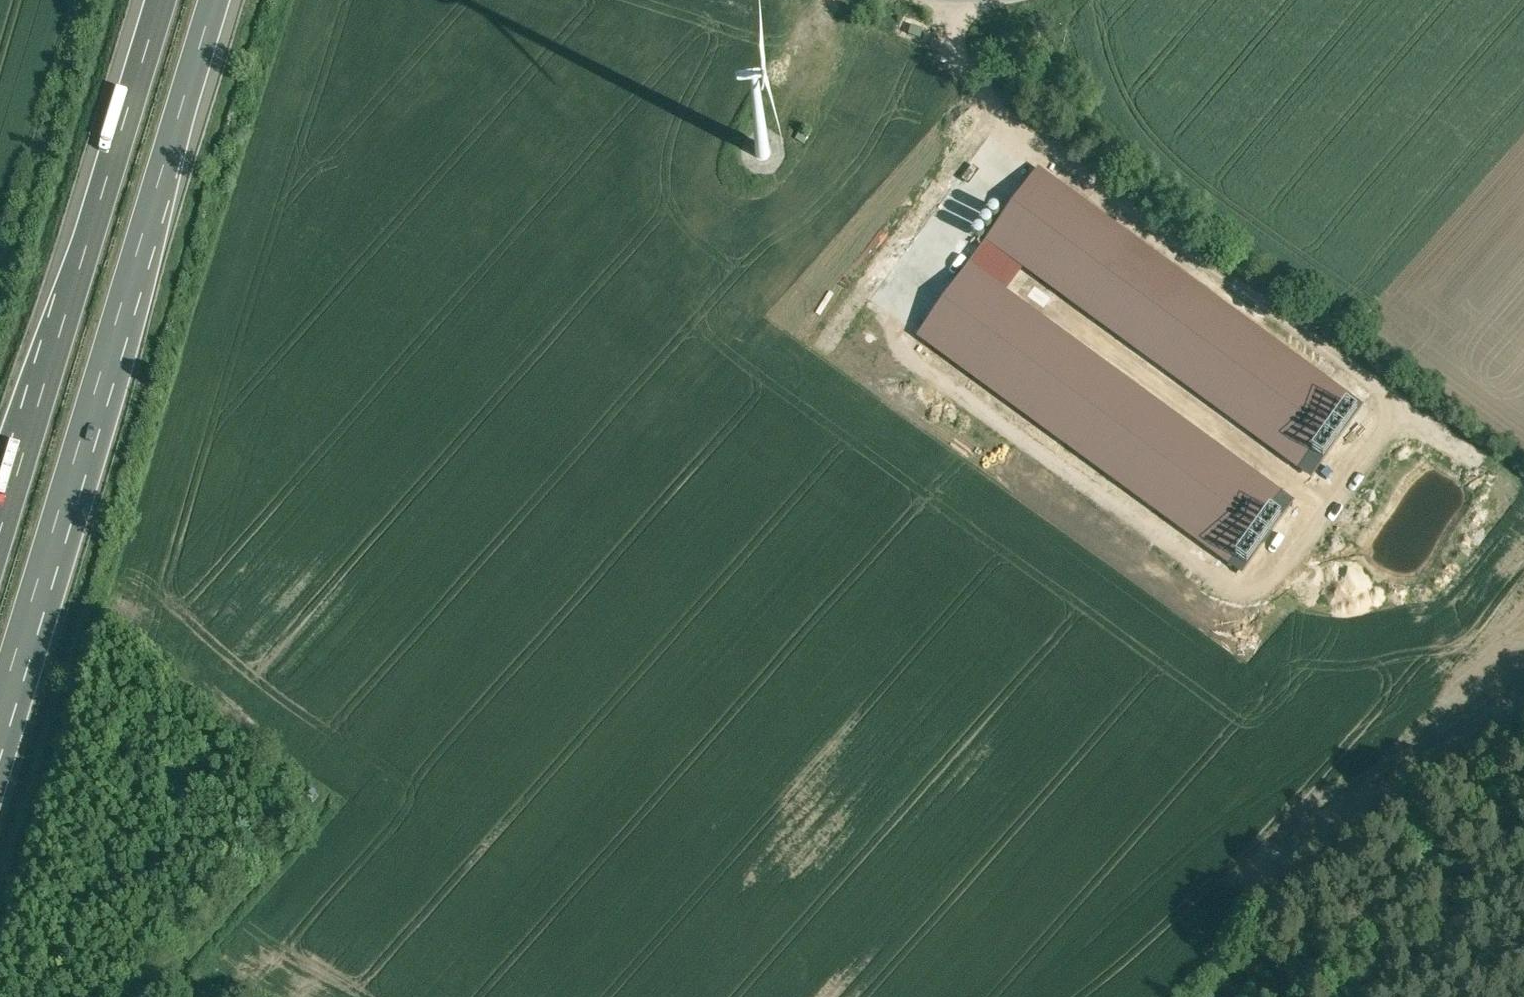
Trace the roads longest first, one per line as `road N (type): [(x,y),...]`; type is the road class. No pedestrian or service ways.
road 1 (motorway): [(0,710),(217,0)]
road 2 (motorway): [(164,0),(0,537)]

